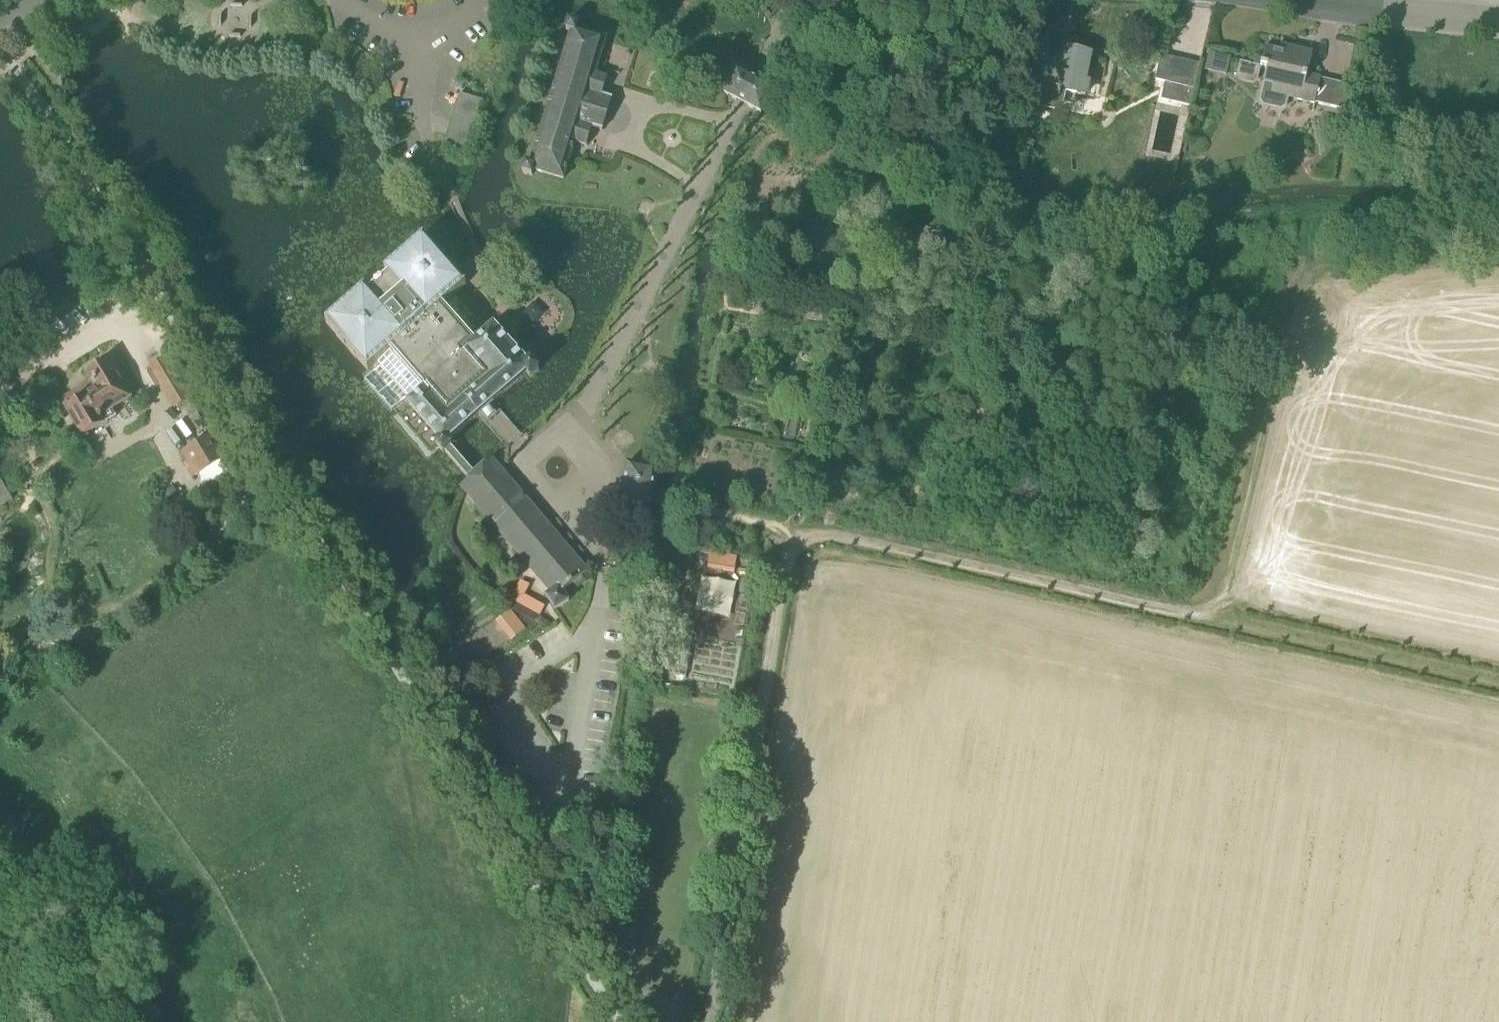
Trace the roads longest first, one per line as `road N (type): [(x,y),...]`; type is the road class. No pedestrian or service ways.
road 1 (track): [(0,43),(620,1021)]
road 2 (track): [(1214,621),(1283,322),(1304,282),(1340,262),(1498,241)]
road 3 (track): [(712,1021),(792,533)]
road 4 (track): [(1214,621),(792,533)]
road 5 (track): [(1498,682),(1214,621)]
road 6 (unclassified): [(133,1021),(62,916),(0,847)]
road 7 (unclassified): [(1307,0),(1498,20)]
road 8 (track): [(792,533),(654,501)]

